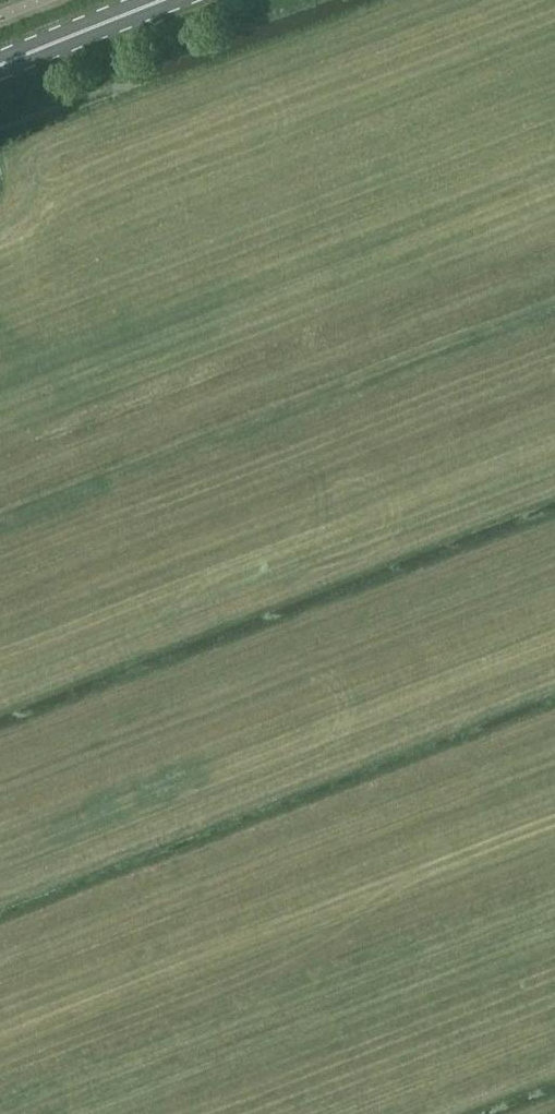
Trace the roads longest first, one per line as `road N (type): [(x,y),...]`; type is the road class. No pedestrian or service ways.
road 1 (secondary): [(0,69),(164,0)]

